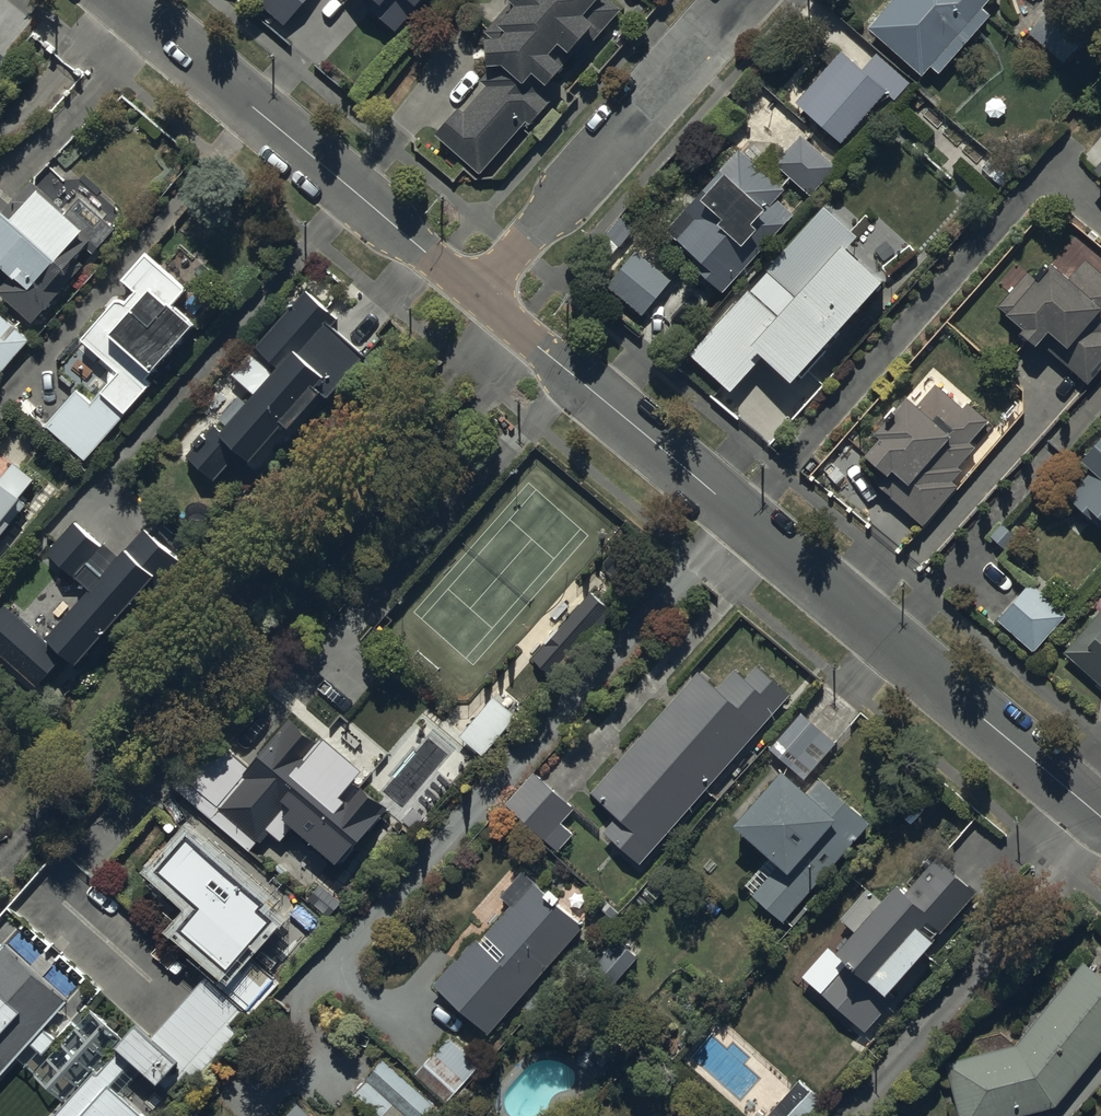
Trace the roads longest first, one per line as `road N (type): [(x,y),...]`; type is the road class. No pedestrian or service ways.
road 1 (residential): [(479,294),(1100,808)]
road 2 (residential): [(121,0),(479,294)]
road 3 (residential): [(740,0),(479,294)]

